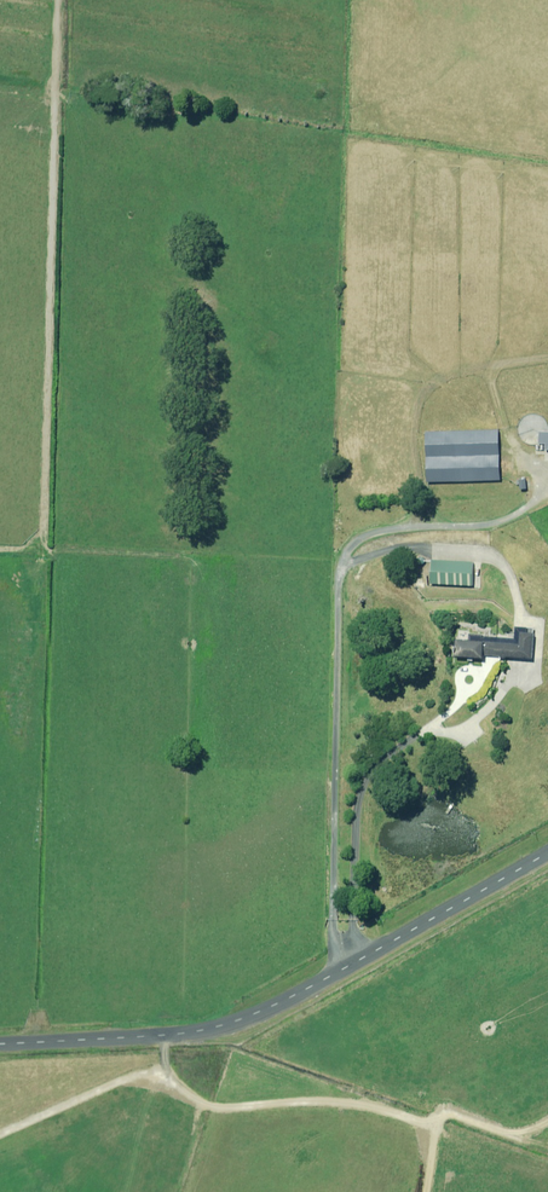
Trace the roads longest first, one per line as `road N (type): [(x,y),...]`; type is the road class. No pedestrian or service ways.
road 1 (tertiary): [(0,1044),(230,1024),(353,966),(547,854)]
road 2 (track): [(58,0),(43,543)]
road 3 (track): [(163,1036),(166,1073),(202,1104),(310,1103),(434,1120)]
road 4 (track): [(547,485),(516,447),(491,378),(497,365),(547,359)]
road 5 (track): [(166,1073),(135,1078),(0,1138)]

